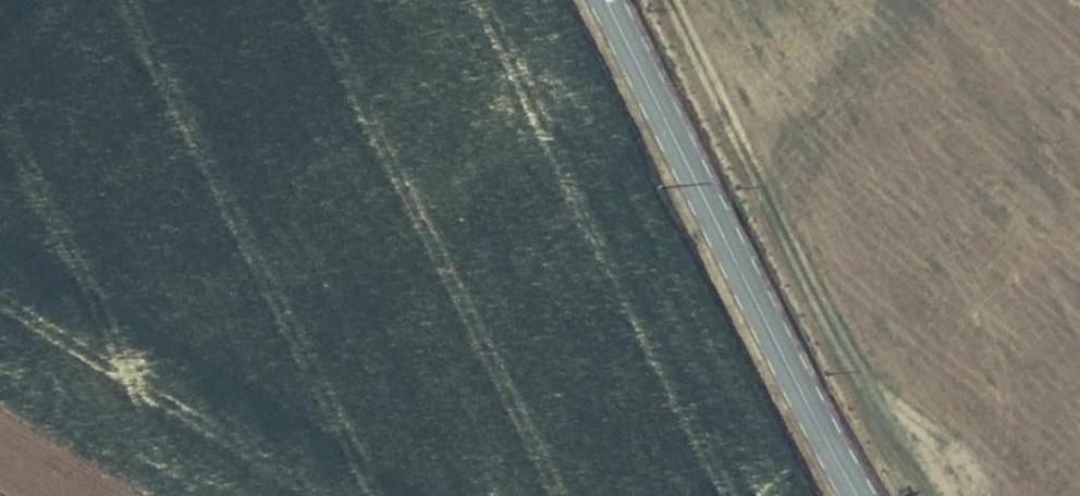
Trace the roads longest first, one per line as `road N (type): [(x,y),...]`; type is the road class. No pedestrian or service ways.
road 1 (unclassified): [(604,0),(859,495)]

